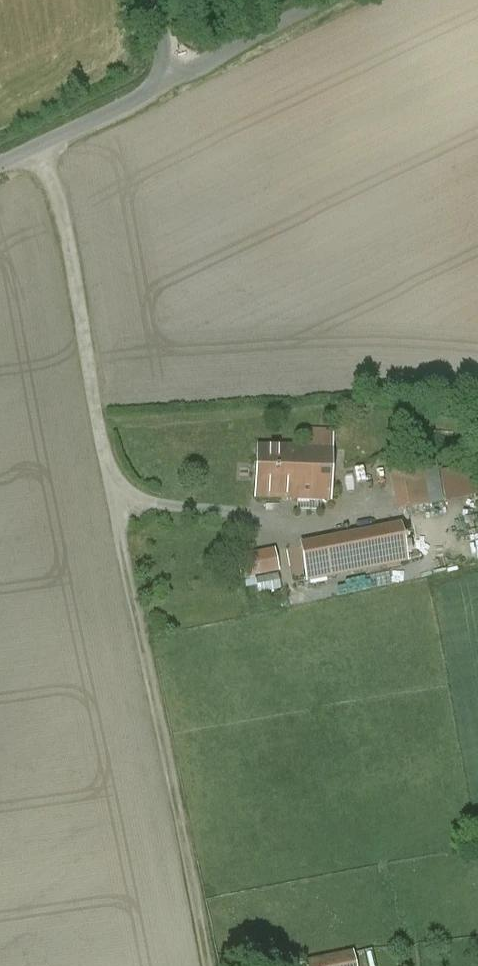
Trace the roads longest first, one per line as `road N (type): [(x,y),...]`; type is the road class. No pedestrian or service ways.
road 1 (residential): [(0,171),(172,84)]
road 2 (residential): [(172,84),(329,0)]

